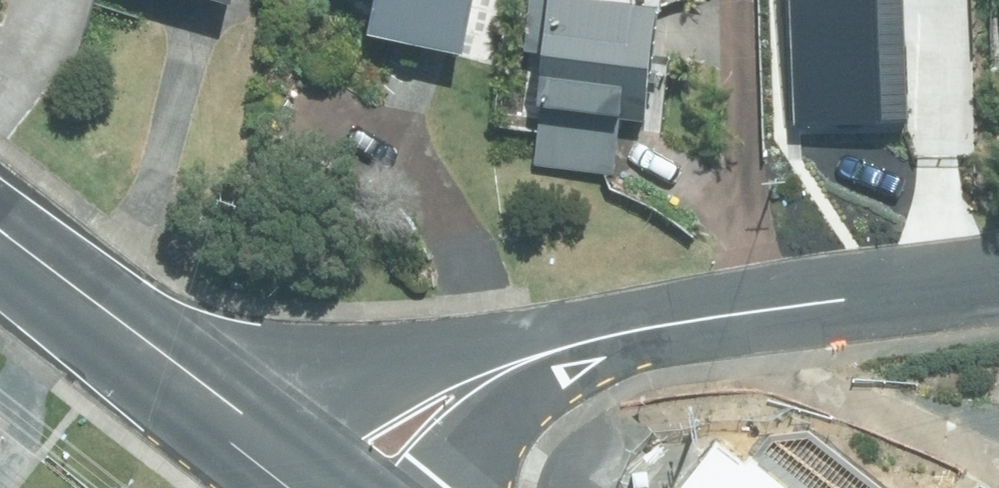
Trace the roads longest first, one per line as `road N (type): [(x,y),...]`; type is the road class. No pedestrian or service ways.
road 1 (residential): [(273,432),(552,335),(684,316)]
road 2 (secondary): [(273,432),(0,227)]
road 3 (residential): [(998,277),(684,316)]
road 4 (residential): [(684,316),(579,361),(519,400),(462,487)]

